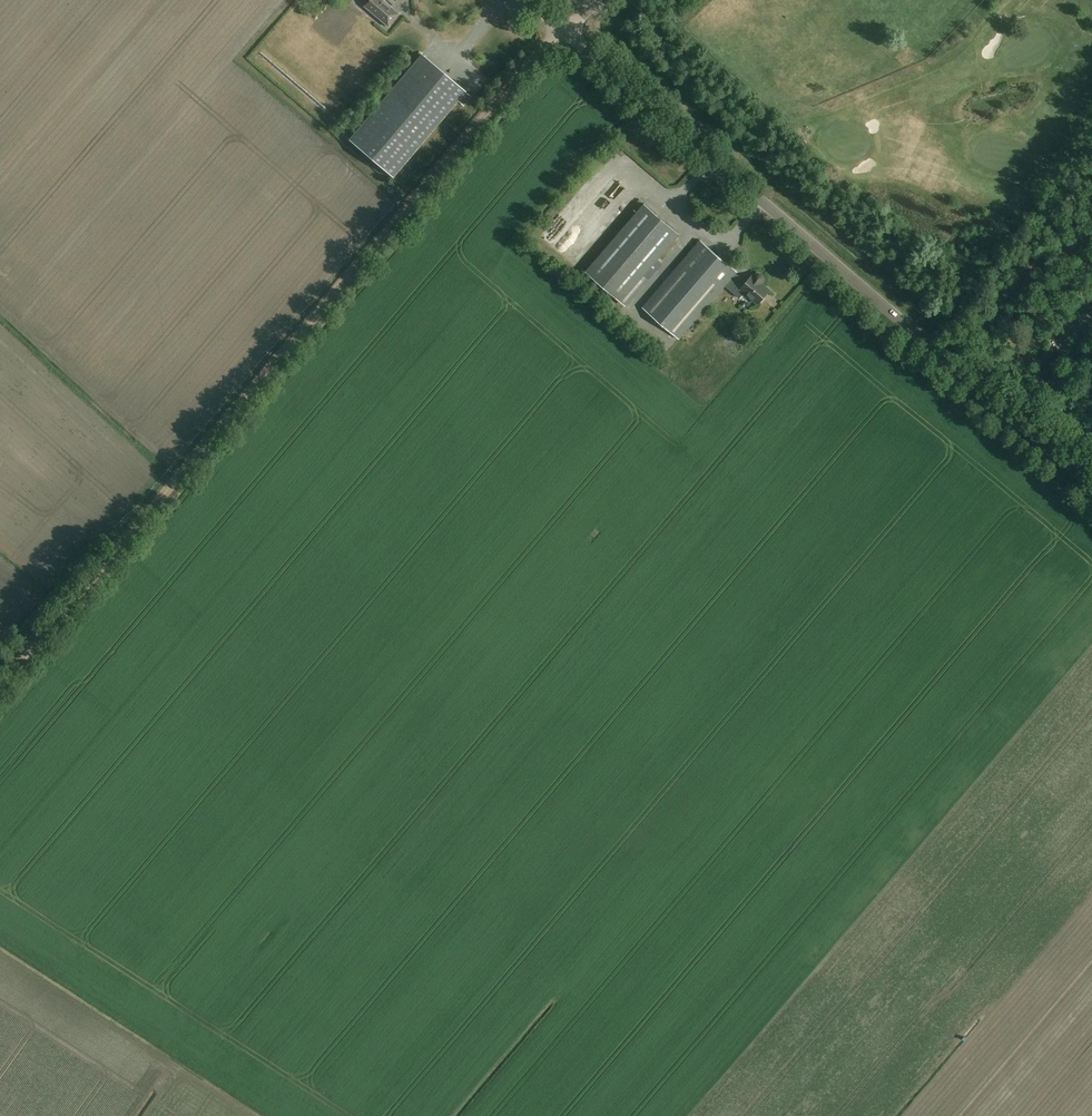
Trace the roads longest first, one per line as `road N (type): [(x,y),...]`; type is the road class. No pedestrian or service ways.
road 1 (track): [(564,30),(0,684)]
road 2 (tertiary): [(1091,481),(564,30)]

